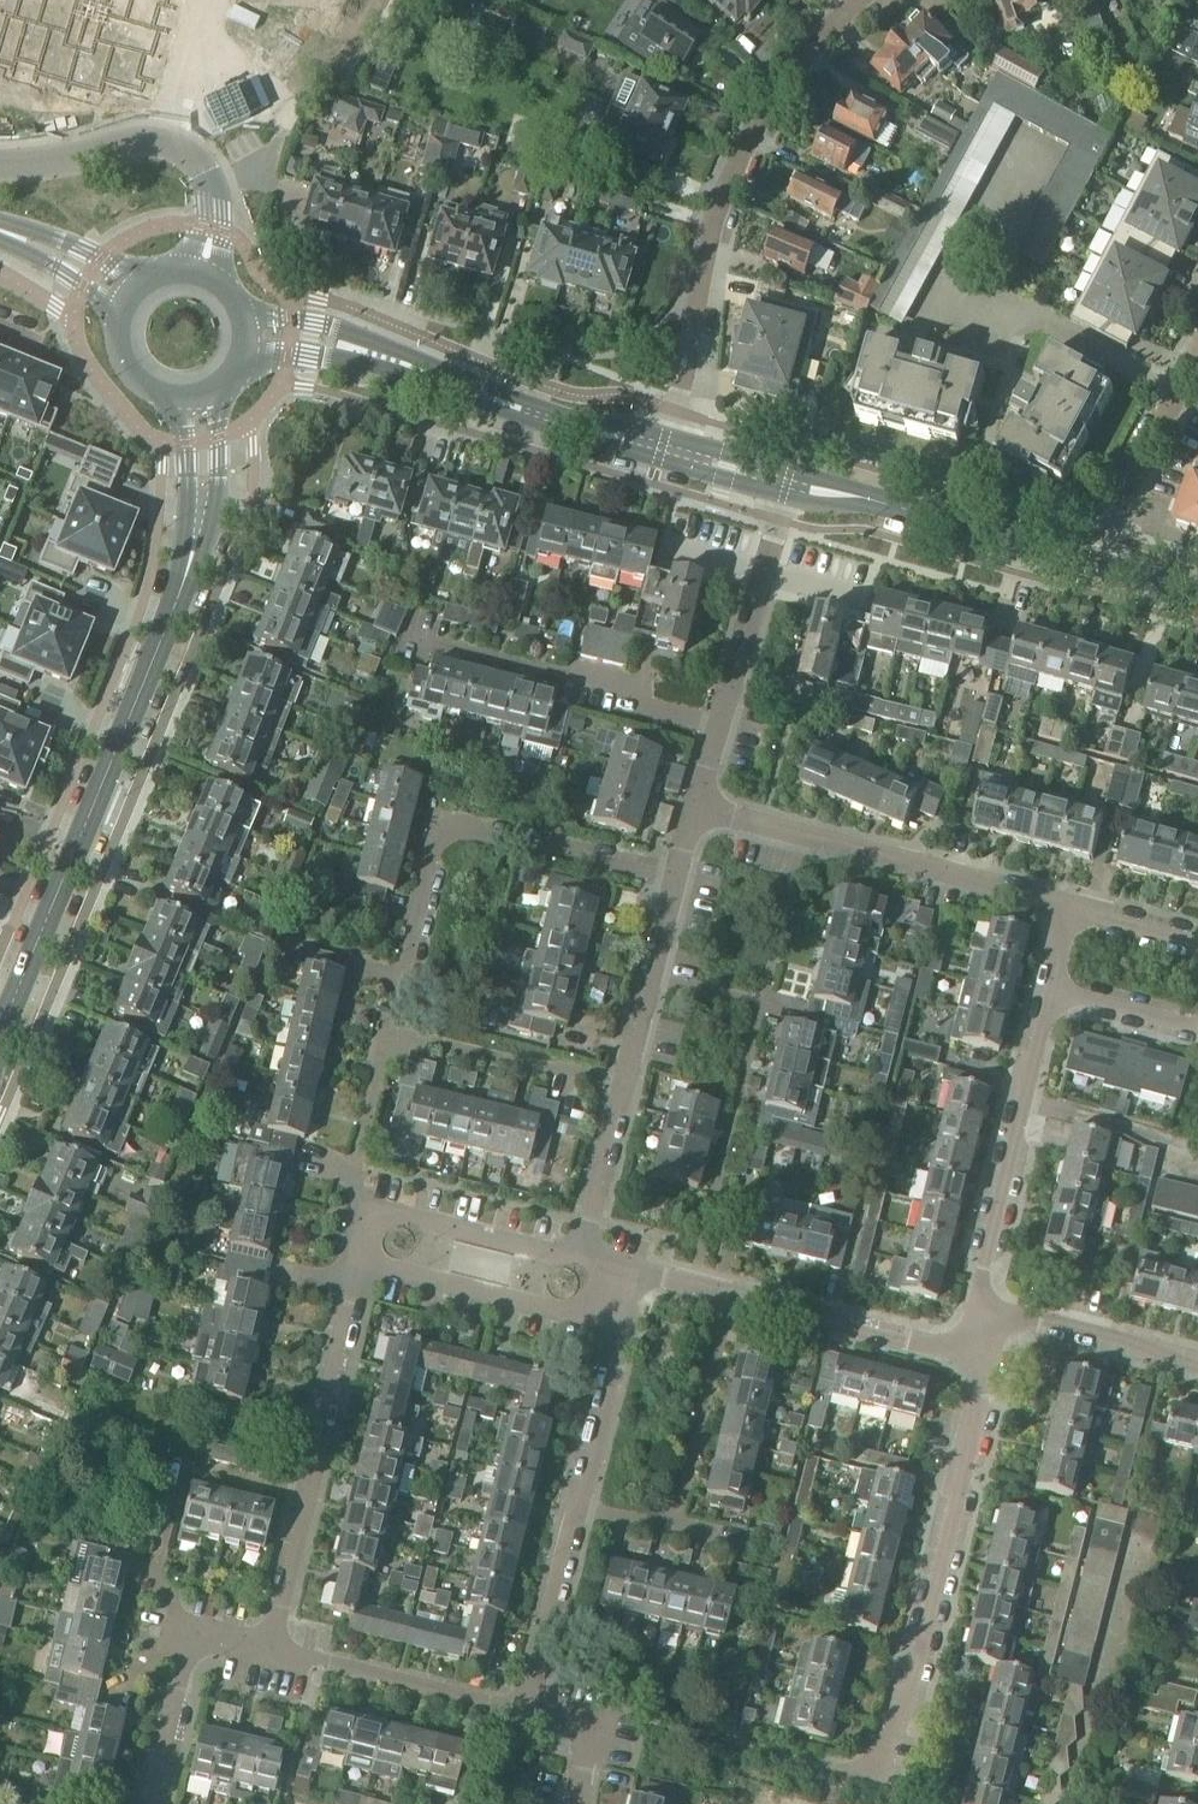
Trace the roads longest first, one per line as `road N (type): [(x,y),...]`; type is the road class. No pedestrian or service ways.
road 1 (residential): [(666,450),(718,209),(774,99),(864,0)]
road 2 (residential): [(390,1028),(443,820),(677,874)]
road 3 (tertiary): [(0,1037),(170,620)]
road 4 (residential): [(890,1772),(983,1389),(984,1337)]
road 5 (residential): [(269,1653),(363,1263)]
road 6 (residential): [(1181,389),(971,290),(1040,152)]
road 7 (residential): [(1069,907),(697,810)]
road 8 (residential): [(984,1337),(949,1352),(636,1274)]
road 9 (residential): [(984,1337),(980,1293),(1048,991)]
road 10 (residential): [(697,810),(793,485)]
road 11 (residential): [(197,268),(213,195),(180,143),(130,135),(50,161),(0,166)]
road 12 (tertiary): [(1092,564),(793,485)]
road 13 (tertiary): [(666,450),(407,366)]
road 14 (residential): [(622,1323),(363,1263)]
road 15 (residential): [(526,1710),(269,1653)]
road 16 (residential): [(154,1803),(189,1636),(269,1653)]
road 17 (residential): [(625,1082),(390,1028)]
road 18 (tertiary): [(170,620),(218,511),(217,391)]
road 19 (tertiary): [(169,399),(187,445),(187,495),(170,620)]
road 20 (residential): [(1197,1364),(1027,1322),(984,1337)]
road 21 (residential): [(625,1082),(677,874)]
road 22 (residential): [(372,1213),(580,1260)]
road 23 (residential): [(526,1710),(579,1504)]
road 24 (residential): [(1092,564),(1181,389)]
road 25 (residential): [(372,1213),(355,1174),(390,1028)]
road 26 (residential): [(579,1504),(622,1323)]
road 27 (residential): [(580,1260),(625,1082)]
road 28 (residential): [(749,1544),(579,1504)]
road 29 (tertiary): [(407,366),(380,345),(325,323),(247,314)]
road 30 (tertiary): [(240,367),(287,356),(407,366)]
road 31 (tertiary): [(158,271),(126,268),(0,224)]
road 32 (residential): [(1048,991),(1197,1026)]
road 33 (tertiary): [(0,237),(118,312)]
road 34 (residential): [(1197,941),(1069,907)]
road 35 (tertiary): [(793,485),(666,450)]

